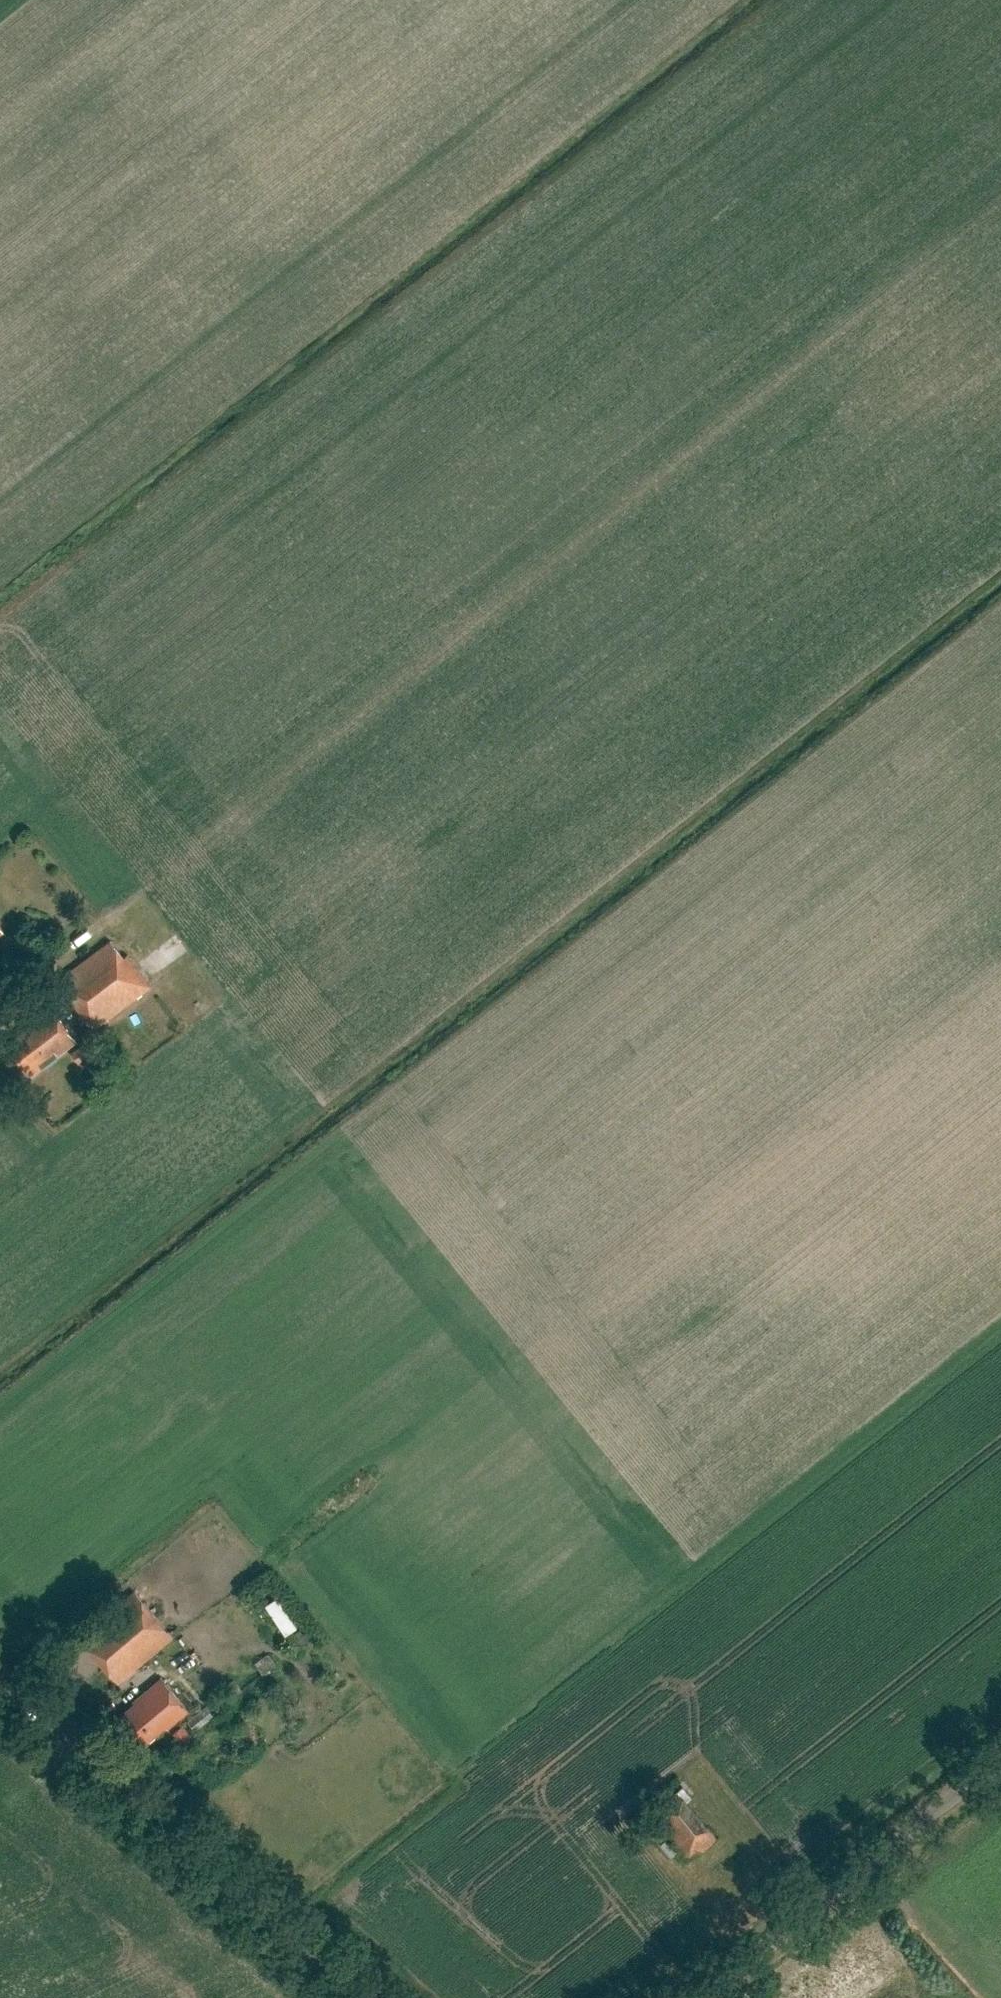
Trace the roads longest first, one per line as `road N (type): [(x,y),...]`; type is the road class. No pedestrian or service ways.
road 1 (unclassified): [(377,1997),(0,1673)]
road 2 (unclassified): [(700,1997),(1000,1758)]

